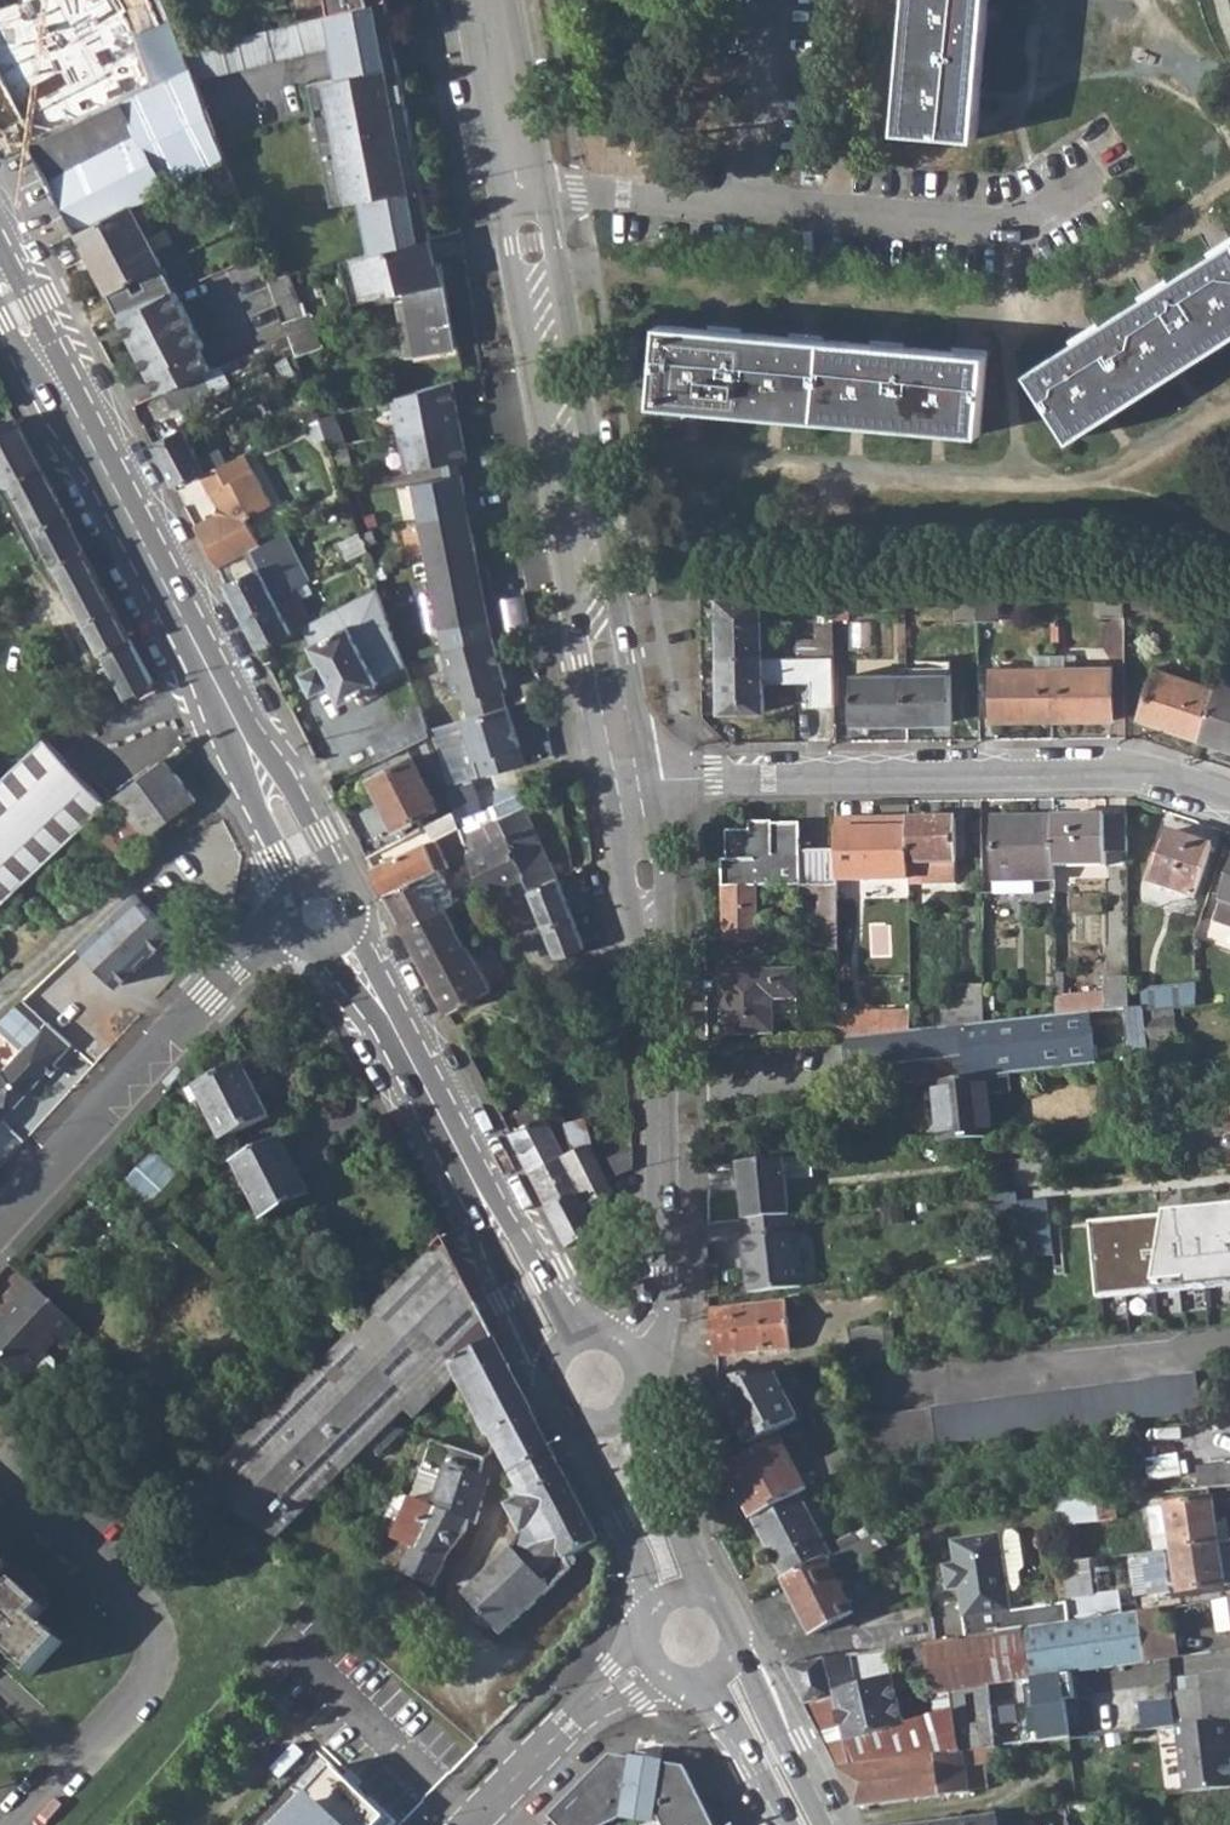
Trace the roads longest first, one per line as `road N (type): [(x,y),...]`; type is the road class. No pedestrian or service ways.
road 1 (primary): [(333,883),(316,836),(0,221)]
road 2 (primary): [(0,302),(294,892)]
road 3 (tertiary): [(521,191),(639,783)]
road 4 (residential): [(639,783),(1117,776),(1229,810)]
road 5 (tertiary): [(639,783),(648,853),(660,1272),(652,1315),(626,1344)]
road 6 (primary): [(320,944),(373,1019),(552,1373)]
road 7 (primary): [(586,1335),(546,1278),(351,918)]
road 8 (residential): [(0,1228),(208,997),(268,940),(295,932)]
road 9 (residential): [(744,207),(997,226),(1038,212),(1069,177)]
road 10 (residential): [(477,1824),(621,1675),(662,1660)]
road 11 (residential): [(521,191),(744,207)]
road 12 (primary): [(570,1415),(627,1521),(662,1613)]
road 13 (residential): [(772,0),(744,207)]
road 14 (primary): [(713,1595),(635,1403)]
road 15 (tertiary): [(492,0),(521,191)]
road 16 (primary): [(731,1666),(811,1824)]

